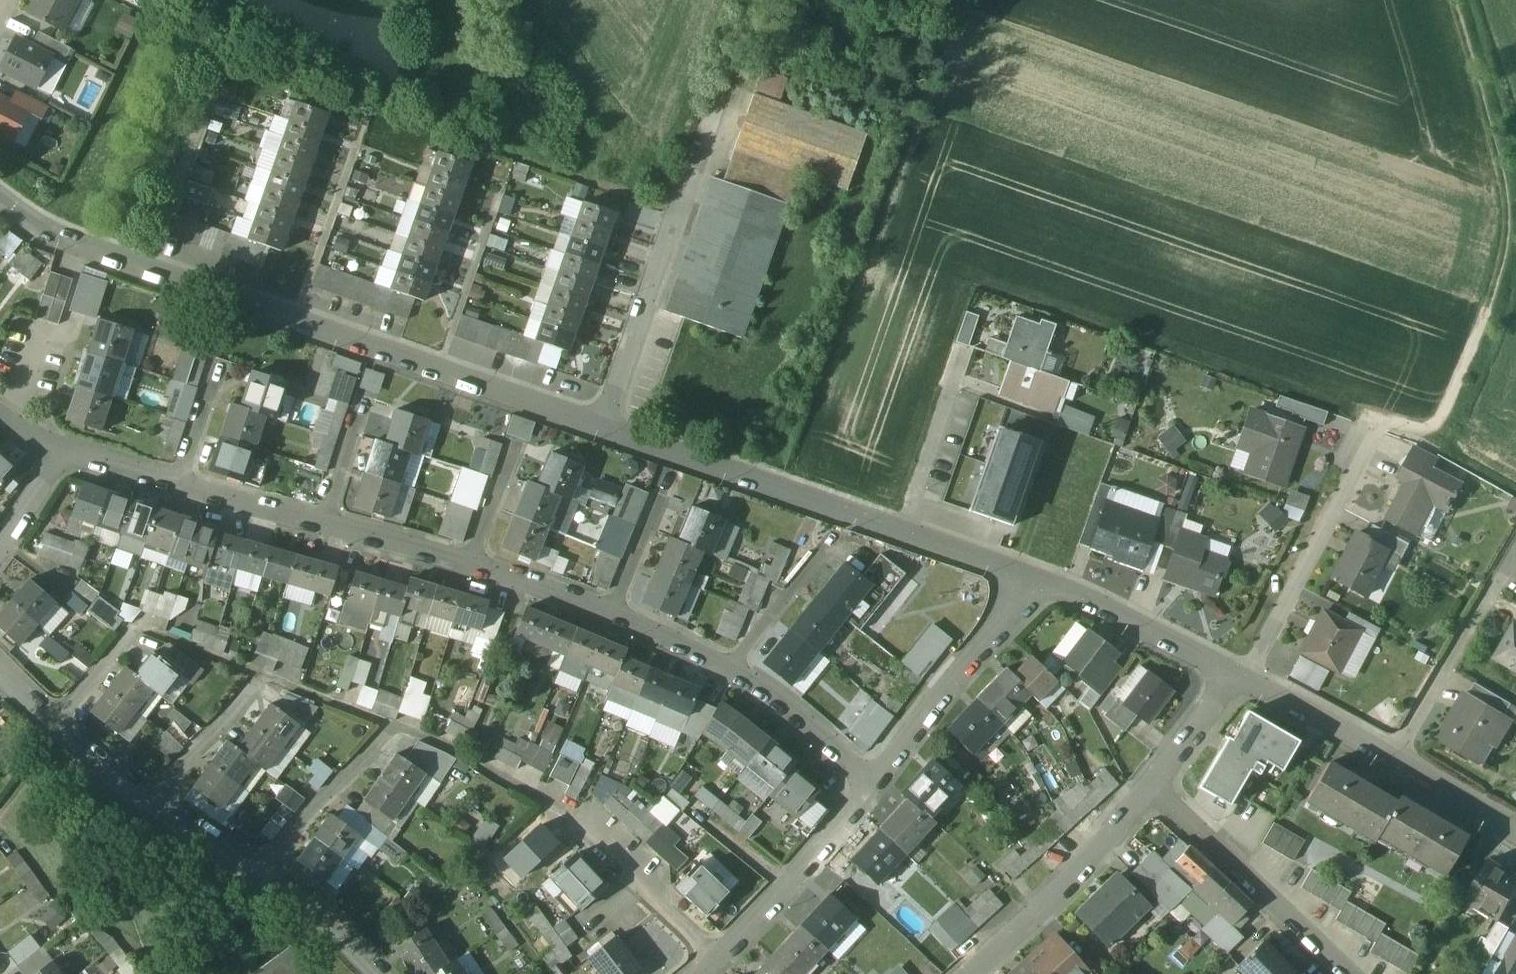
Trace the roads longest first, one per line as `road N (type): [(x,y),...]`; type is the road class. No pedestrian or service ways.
road 1 (residential): [(604,427),(151,274),(37,230),(0,202)]
road 2 (track): [(1372,418),(1430,429),(1492,310),(1505,181),(1456,0)]
road 3 (residential): [(604,427),(703,120)]
road 4 (residential): [(903,534),(604,427)]
road 5 (residential): [(1234,675),(1372,418)]
road 6 (residential): [(1154,787),(1356,973)]
road 7 (residential): [(964,973),(1154,787)]
road 8 (residential): [(1028,577),(873,784)]
road 9 (residential): [(873,784),(715,961)]
road 10 (residential): [(1234,675),(1028,577)]
road 11 (residential): [(1498,584),(1395,758)]
road 12 (residential): [(392,725),(258,872)]
road 13 (residential): [(715,961),(577,818)]
road 14 (residential): [(965,354),(903,534)]
road 15 (residential): [(731,671),(873,784)]
road 16 (residential): [(1395,758),(1234,675)]
road 17 (residential): [(265,679),(153,798)]
road 18 (residential): [(372,973),(258,872)]
road 19 (residential): [(179,489),(326,527)]
road 20 (residential): [(326,527),(472,567)]
road 21 (residential): [(731,671),(826,554)]
road 22 (residential): [(472,567),(613,618)]
road 23 (residential): [(1515,830),(1395,758)]
road 24 (residential): [(1154,787),(1234,675)]
road 25 (residential): [(37,443),(76,315)]
road 26 (residential): [(179,489),(220,363)]
road 27 (residential): [(1028,577),(903,534)]
road 28 (residential): [(326,527),(365,402)]
road 29 (residential): [(613,618),(664,498)]
road 30 (residential): [(613,618),(731,671)]
road 31 (residential): [(472,567),(519,447)]
road 32 (residential): [(258,872),(153,798)]
road 33 (residential): [(138,626),(58,726)]
road 34 (track): [(703,120),(746,0)]
road 35 (residential): [(61,456),(179,489)]

